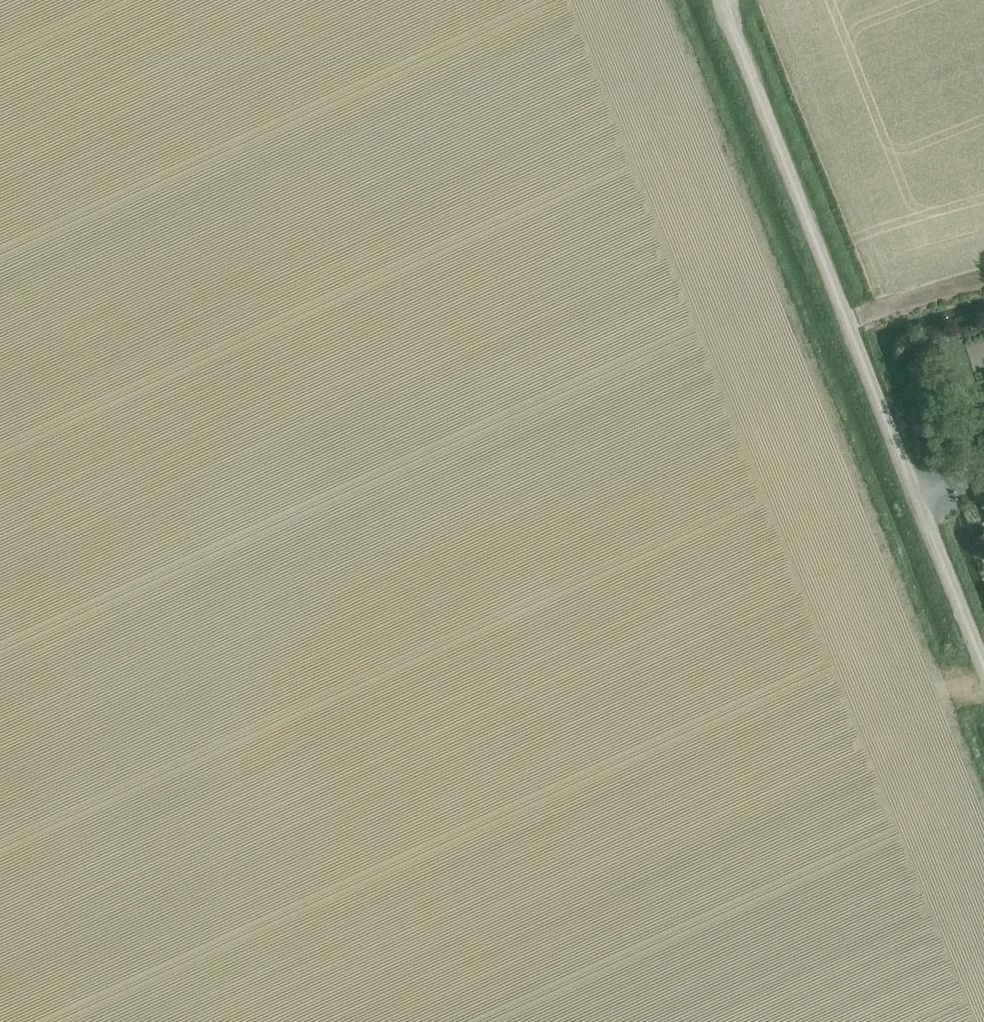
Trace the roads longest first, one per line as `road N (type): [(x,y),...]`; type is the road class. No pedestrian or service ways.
road 1 (unclassified): [(983,669),(724,0)]

